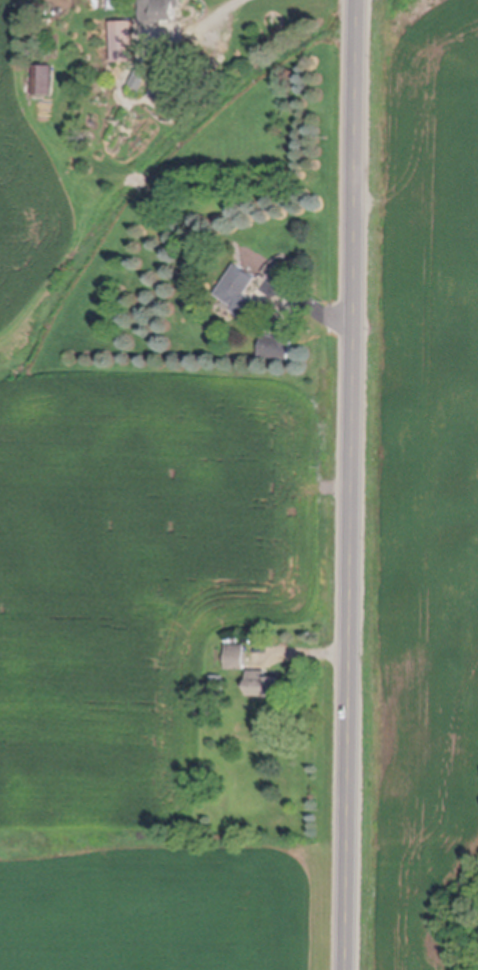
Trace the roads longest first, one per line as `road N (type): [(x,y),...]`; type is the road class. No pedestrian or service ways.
road 1 (secondary): [(346,969),(360,0)]

